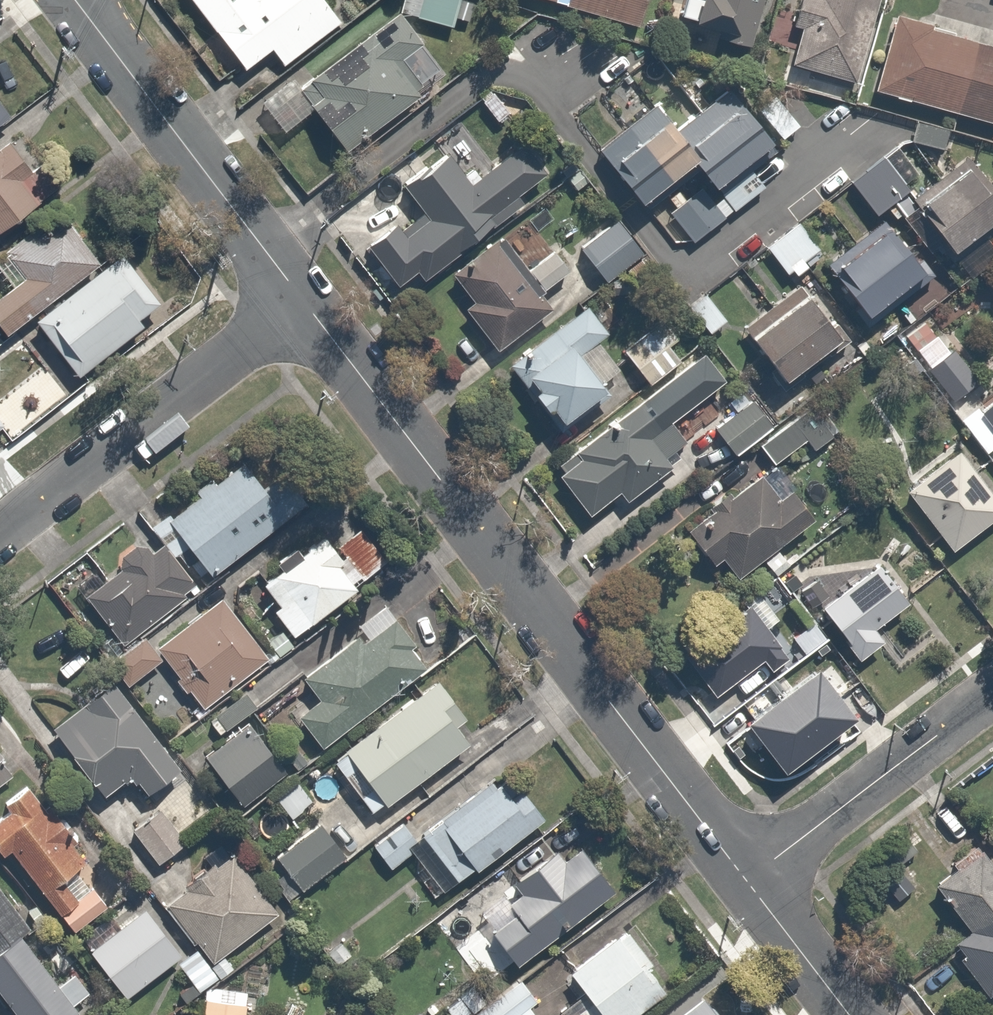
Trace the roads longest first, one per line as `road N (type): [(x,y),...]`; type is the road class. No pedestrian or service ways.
road 1 (residential): [(300,300),(747,882)]
road 2 (residential): [(300,300),(0,528)]
road 3 (residential): [(75,0),(300,300)]
road 4 (residential): [(747,882),(992,692)]
road 5 (residential): [(747,882),(849,1014)]

